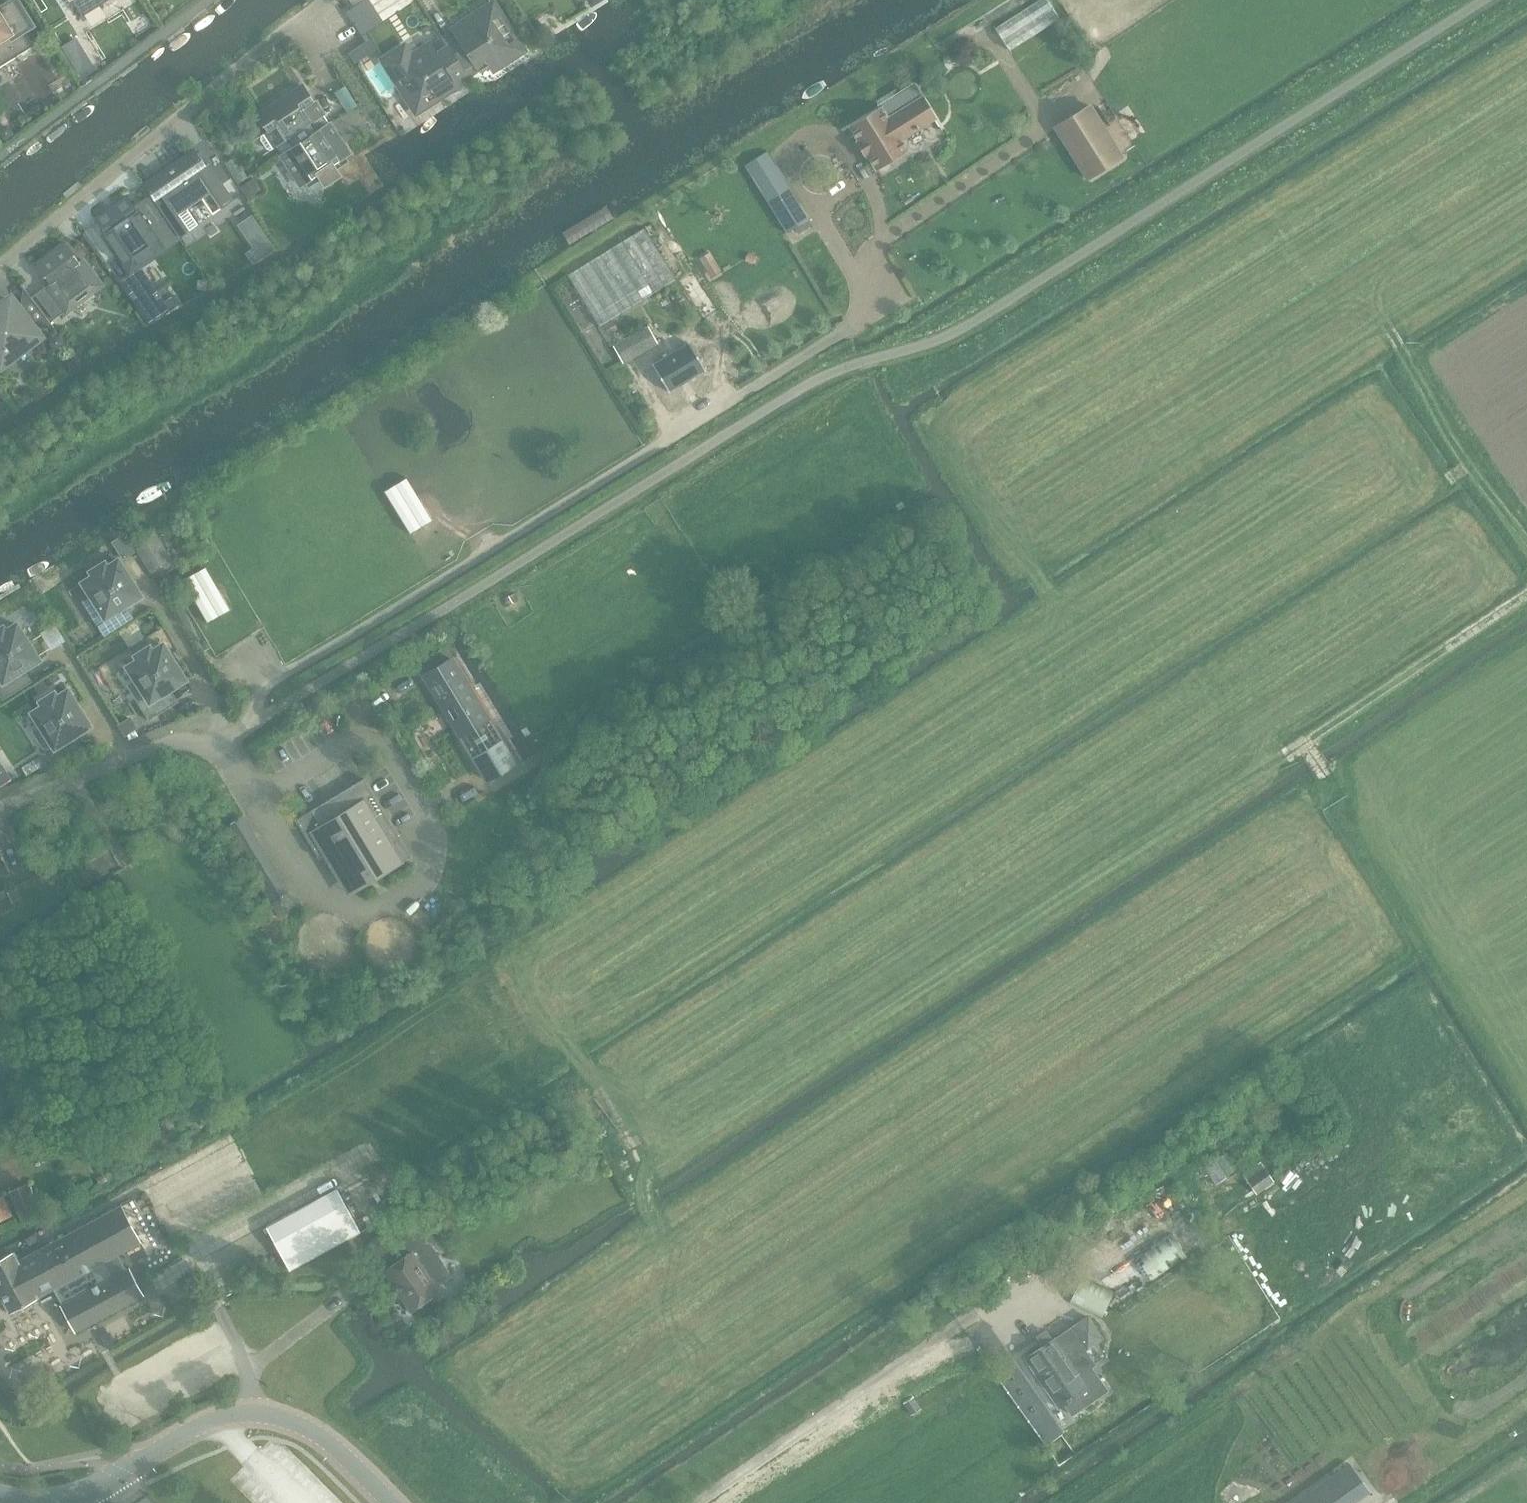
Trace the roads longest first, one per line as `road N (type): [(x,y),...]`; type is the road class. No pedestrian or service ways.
road 1 (unclassified): [(388,1502),(330,1442),(254,1411),(212,1420),(64,1497),(0,1495)]
road 2 (residential): [(0,264),(327,0)]
road 3 (track): [(1282,755),(1526,597)]
road 4 (track): [(1526,542),(1469,468),(1384,328)]
road 5 (unclassified): [(0,808),(155,750),(214,744)]
road 6 (track): [(1400,1502),(1526,1416)]

